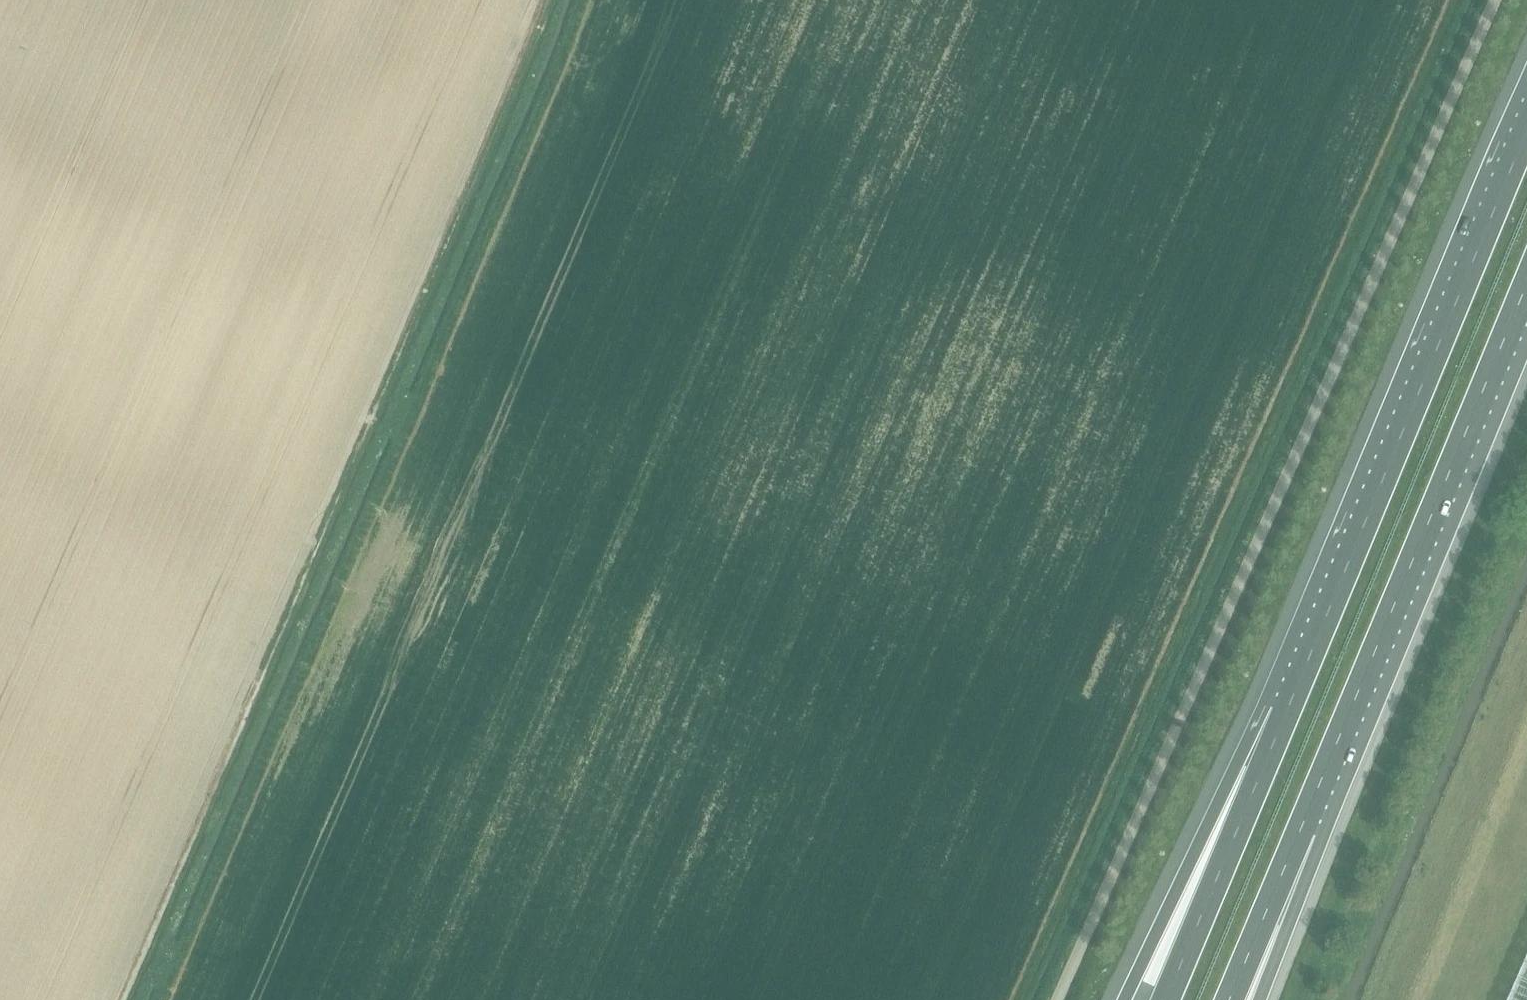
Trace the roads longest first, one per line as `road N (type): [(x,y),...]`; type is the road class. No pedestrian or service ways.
road 1 (unclassified): [(1059,999),(1494,0)]
road 2 (track): [(555,0),(131,999)]
road 3 (motorway): [(1526,131),(1287,711)]
road 4 (motorway): [(1302,831),(1526,283)]
road 5 (motorway): [(1287,711),(1124,999)]
road 6 (motorway): [(1287,711),(1165,999)]
road 7 (motorway): [(1230,999),(1302,831)]
road 8 (motorway): [(1247,999),(1302,831)]

